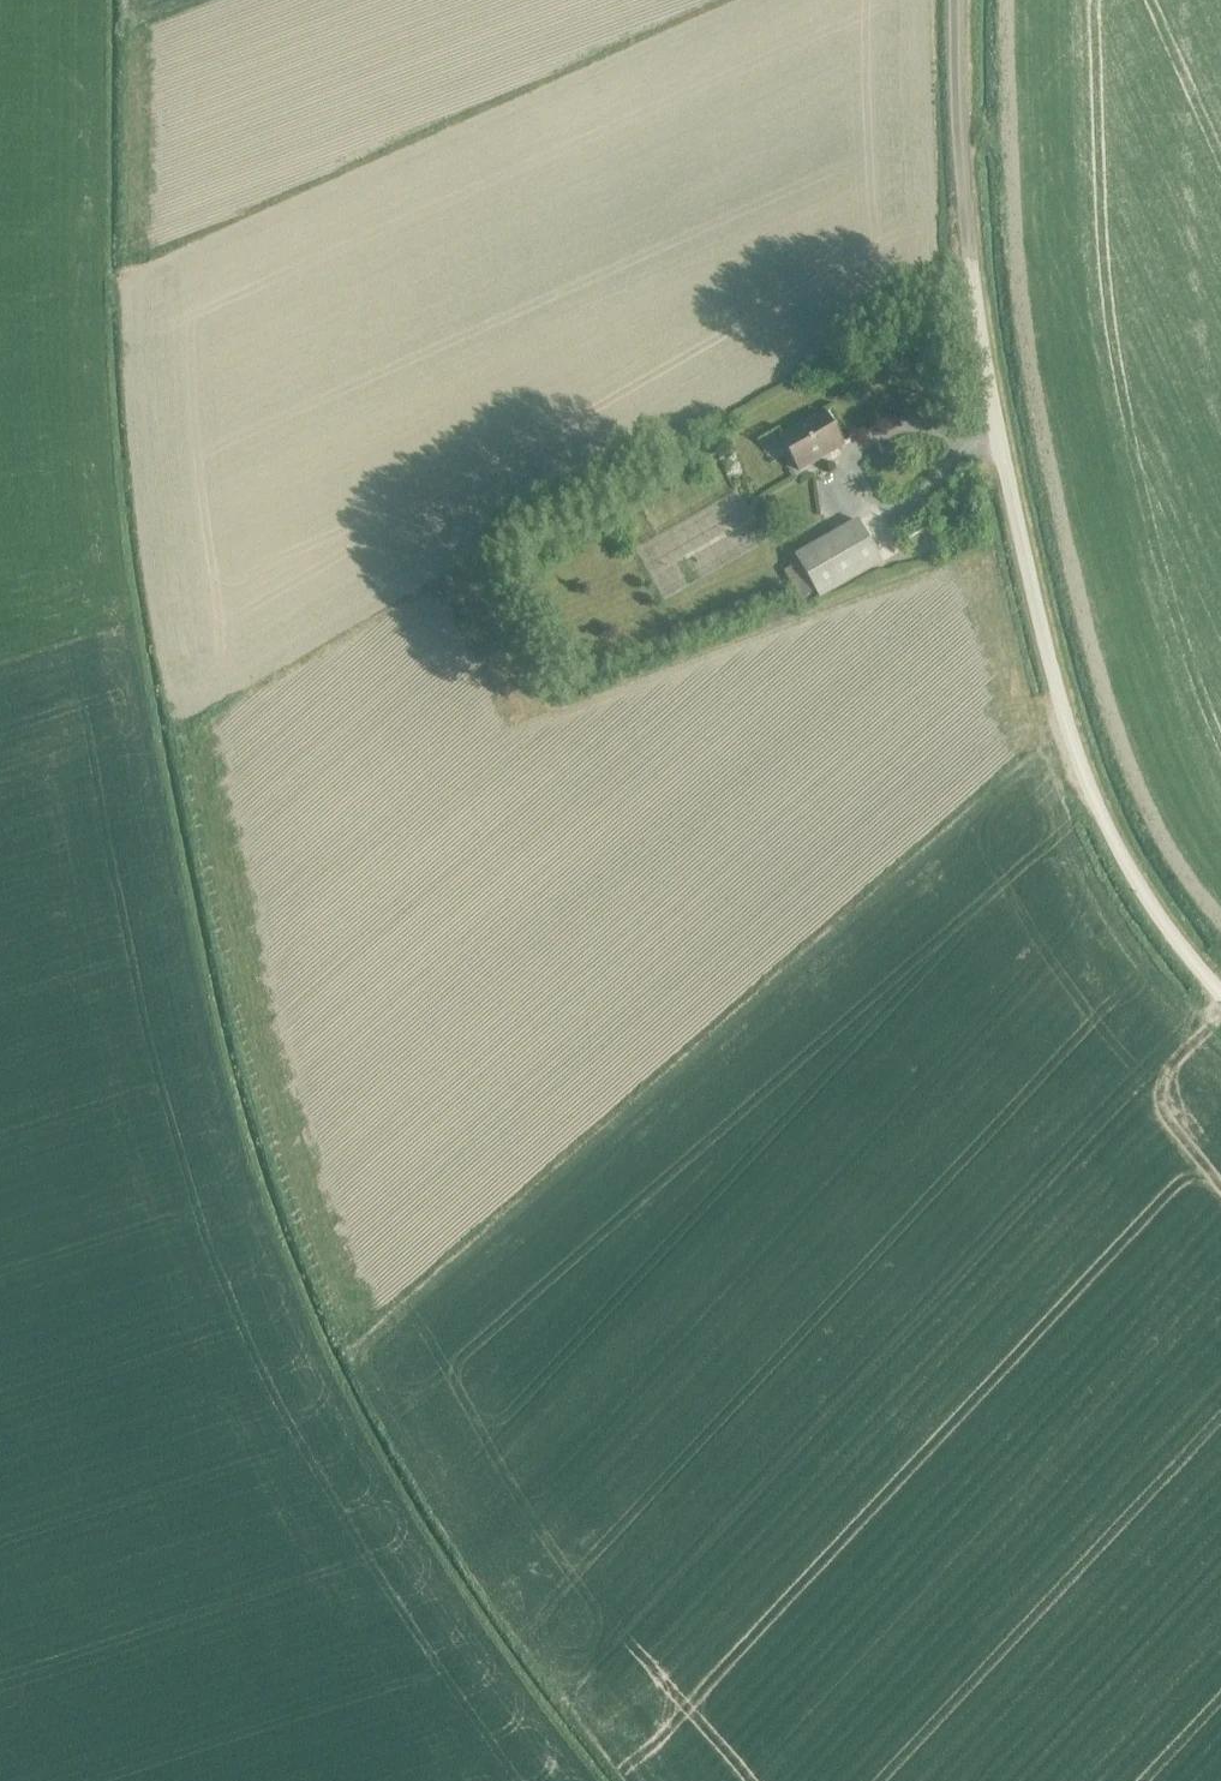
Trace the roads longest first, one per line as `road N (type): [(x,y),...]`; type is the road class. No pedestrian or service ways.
road 1 (unclassified): [(1220,993),(1110,841),(1056,715),(1001,499),(955,247)]
road 2 (track): [(955,247),(964,190),(960,0)]

